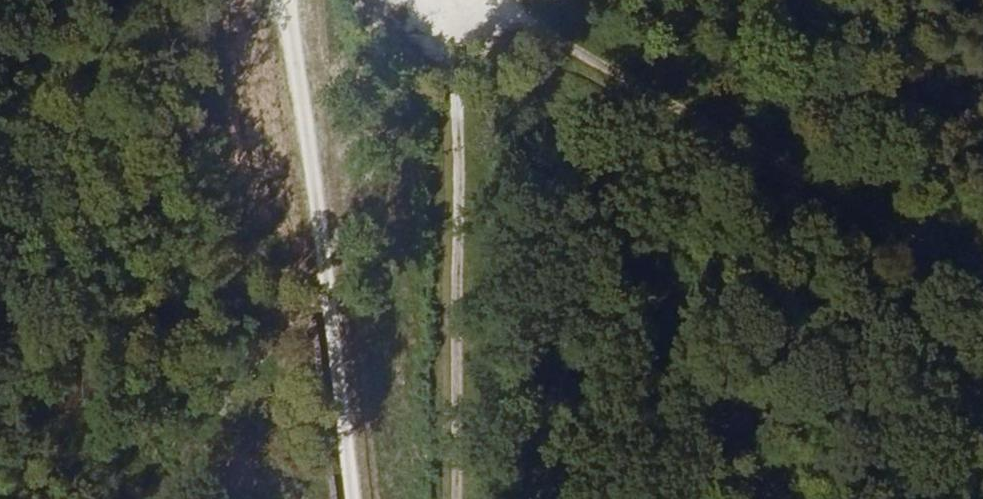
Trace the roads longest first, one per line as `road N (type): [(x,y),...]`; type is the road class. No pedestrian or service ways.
road 1 (track): [(475,0),(781,498)]
road 2 (track): [(982,259),(857,211),(500,0)]
road 3 (track): [(359,498),(311,0)]
road 4 (track): [(434,0),(439,498)]

